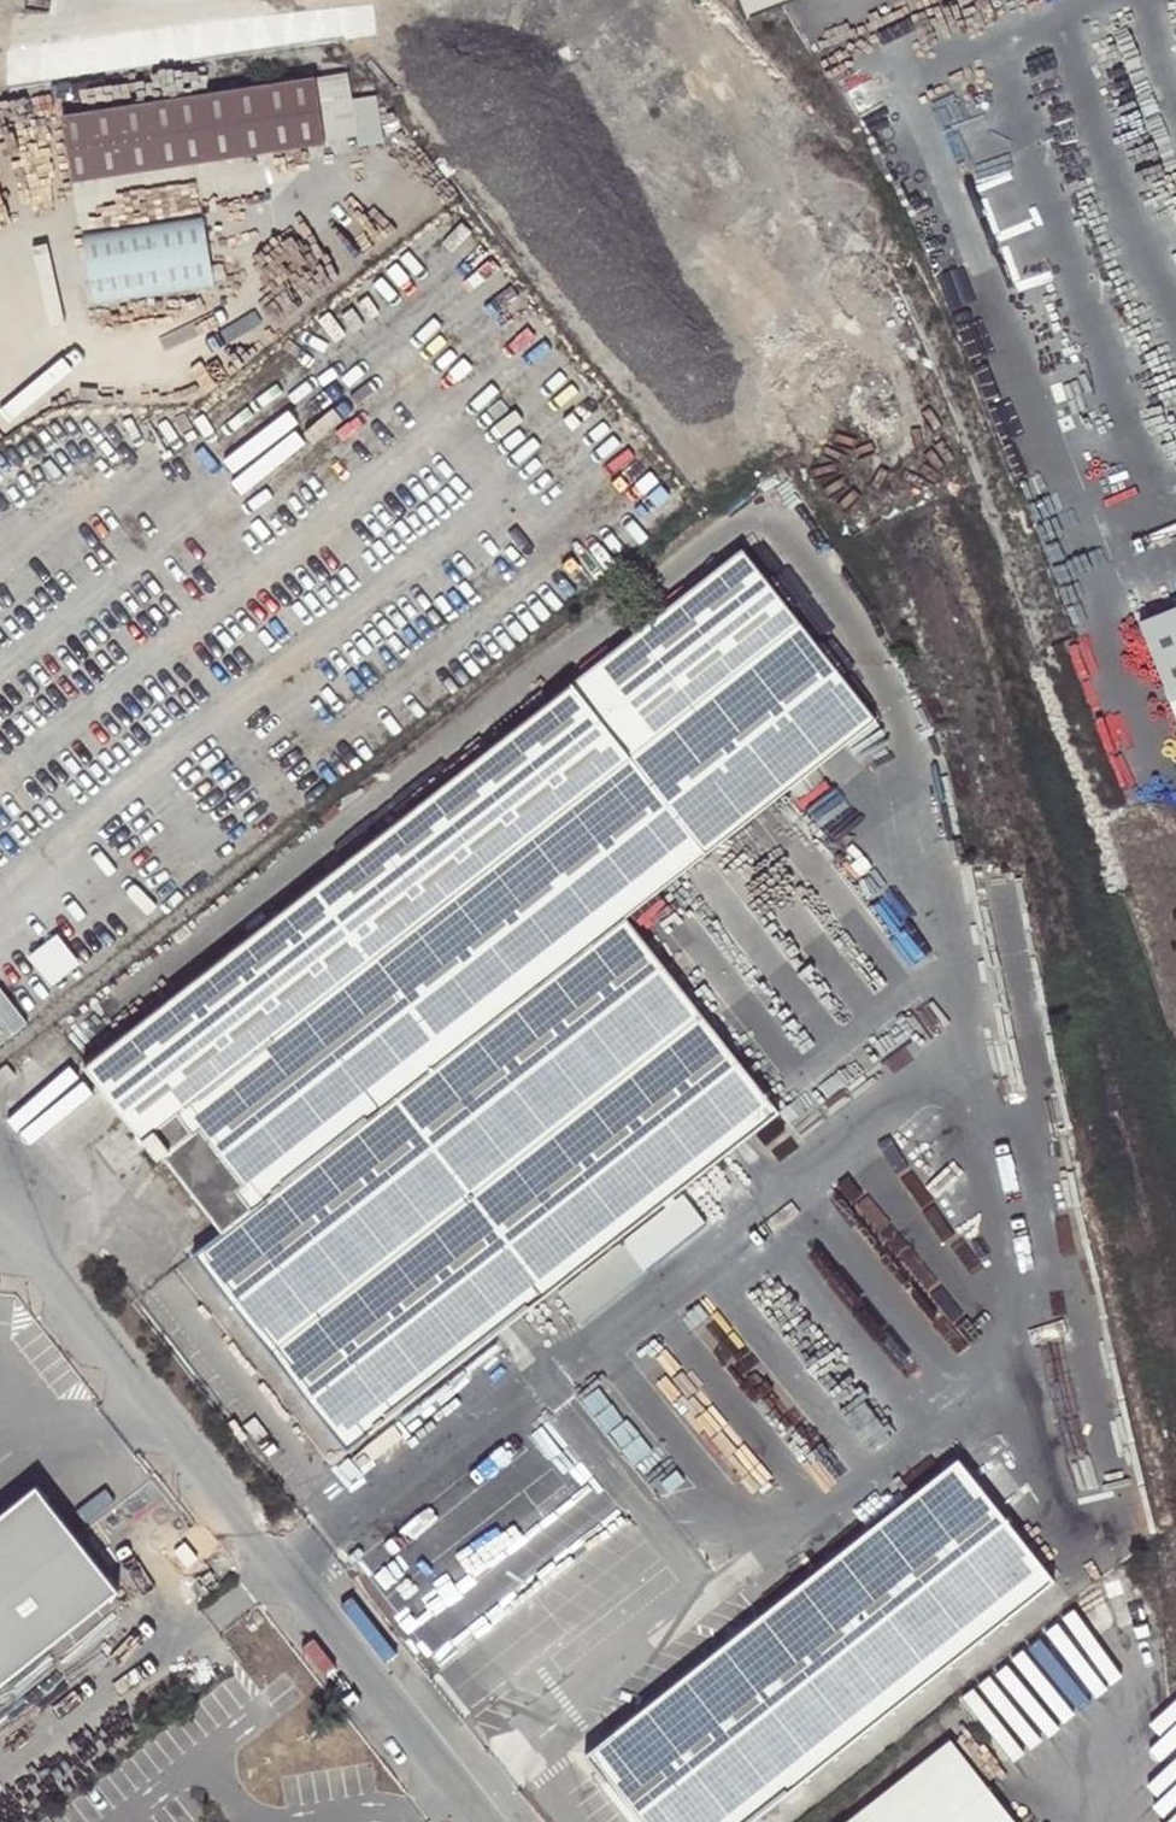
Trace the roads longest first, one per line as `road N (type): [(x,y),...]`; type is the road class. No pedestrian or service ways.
road 1 (unclassified): [(0,1213),(479,1821)]

